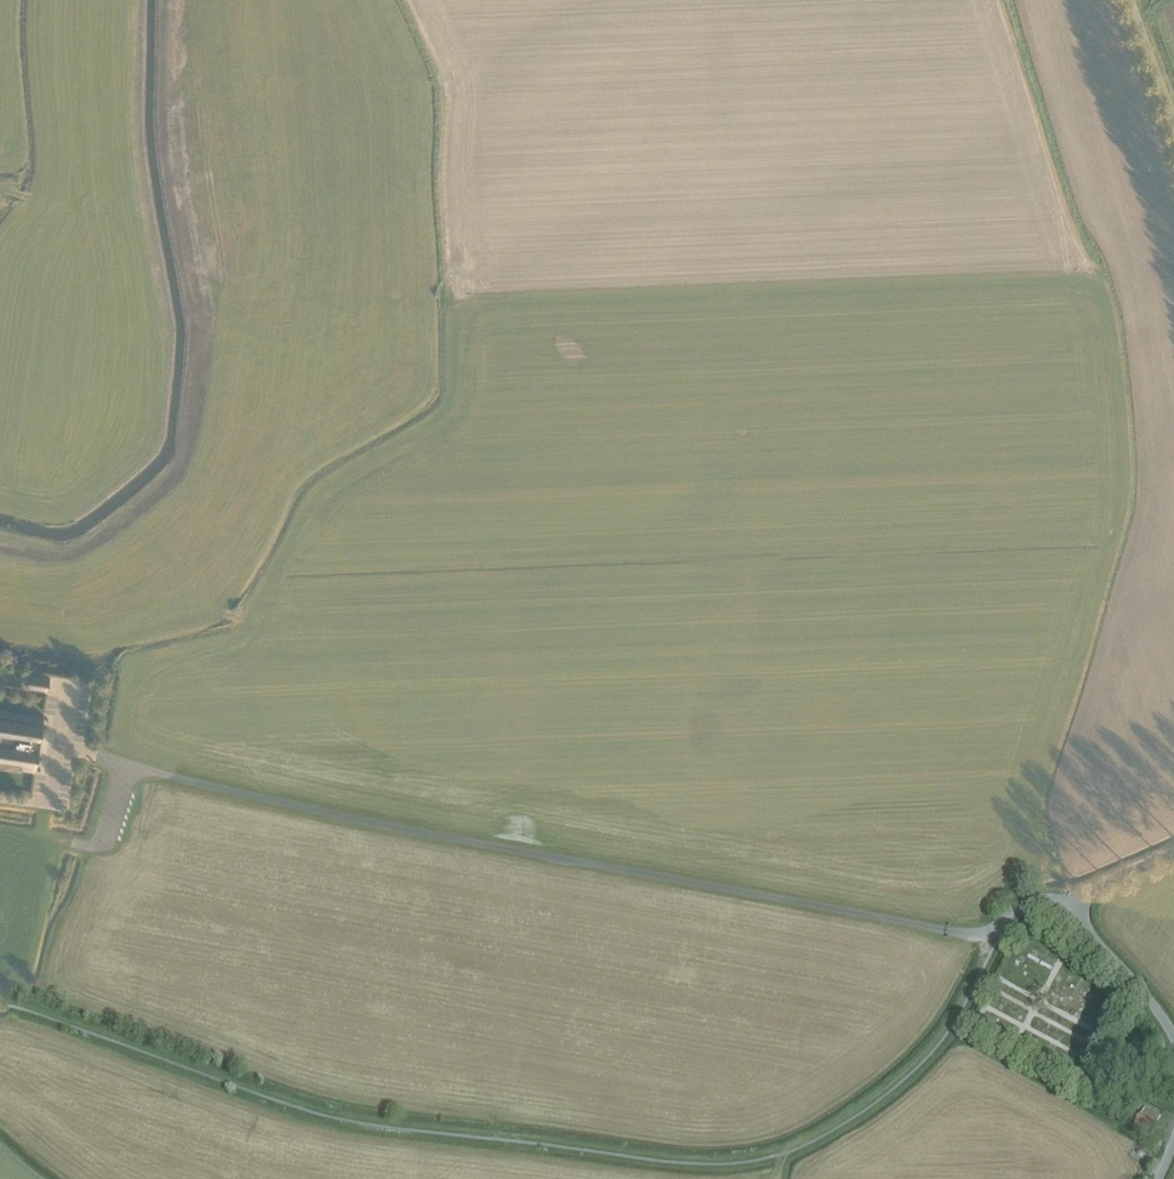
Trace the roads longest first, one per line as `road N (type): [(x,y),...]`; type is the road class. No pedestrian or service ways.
road 1 (unclassified): [(1173,1039),(1070,906)]

